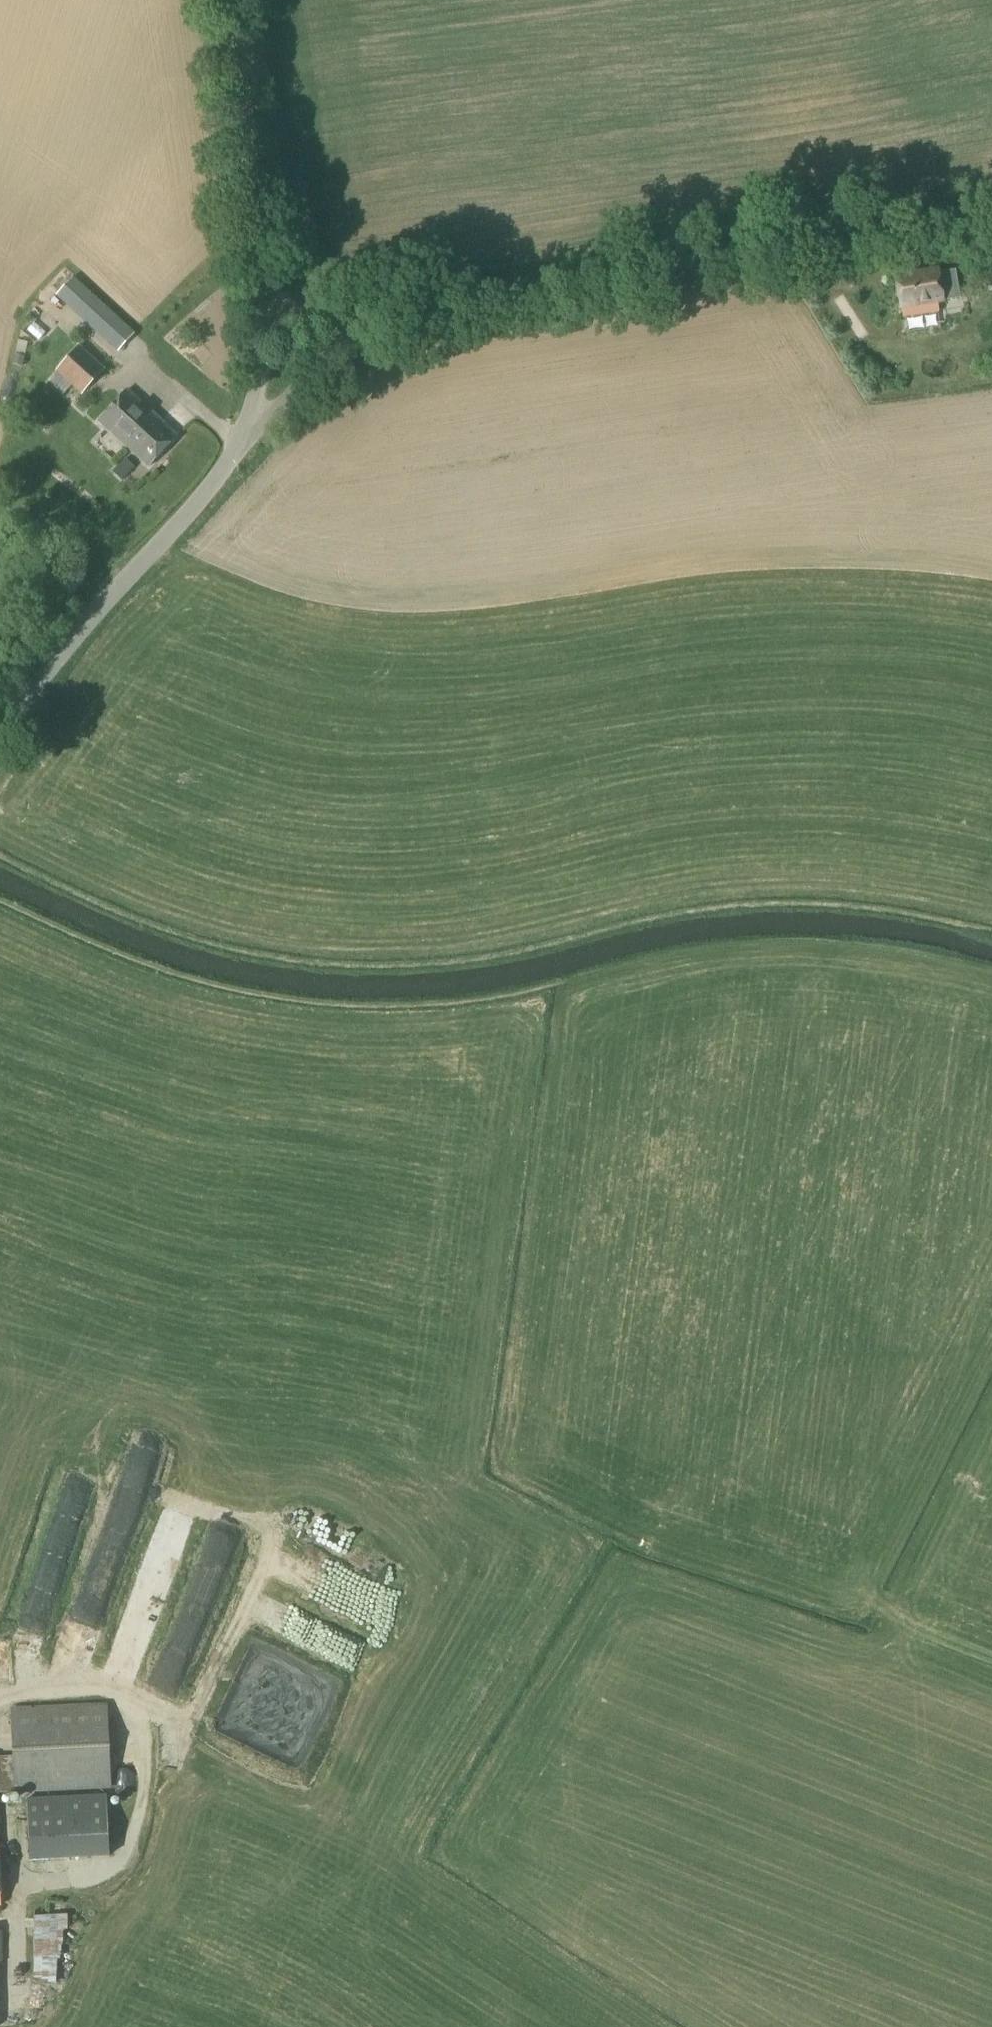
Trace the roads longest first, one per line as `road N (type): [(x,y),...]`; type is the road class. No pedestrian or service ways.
road 1 (unclassified): [(367,327),(490,294),(991,215)]
road 2 (unclassified): [(0,740),(91,617),(176,531),(245,441)]
road 3 (unclassified): [(267,294),(231,0)]
road 4 (unclassified): [(245,441),(367,327)]
road 5 (unclassified): [(245,441),(263,371),(267,294)]

